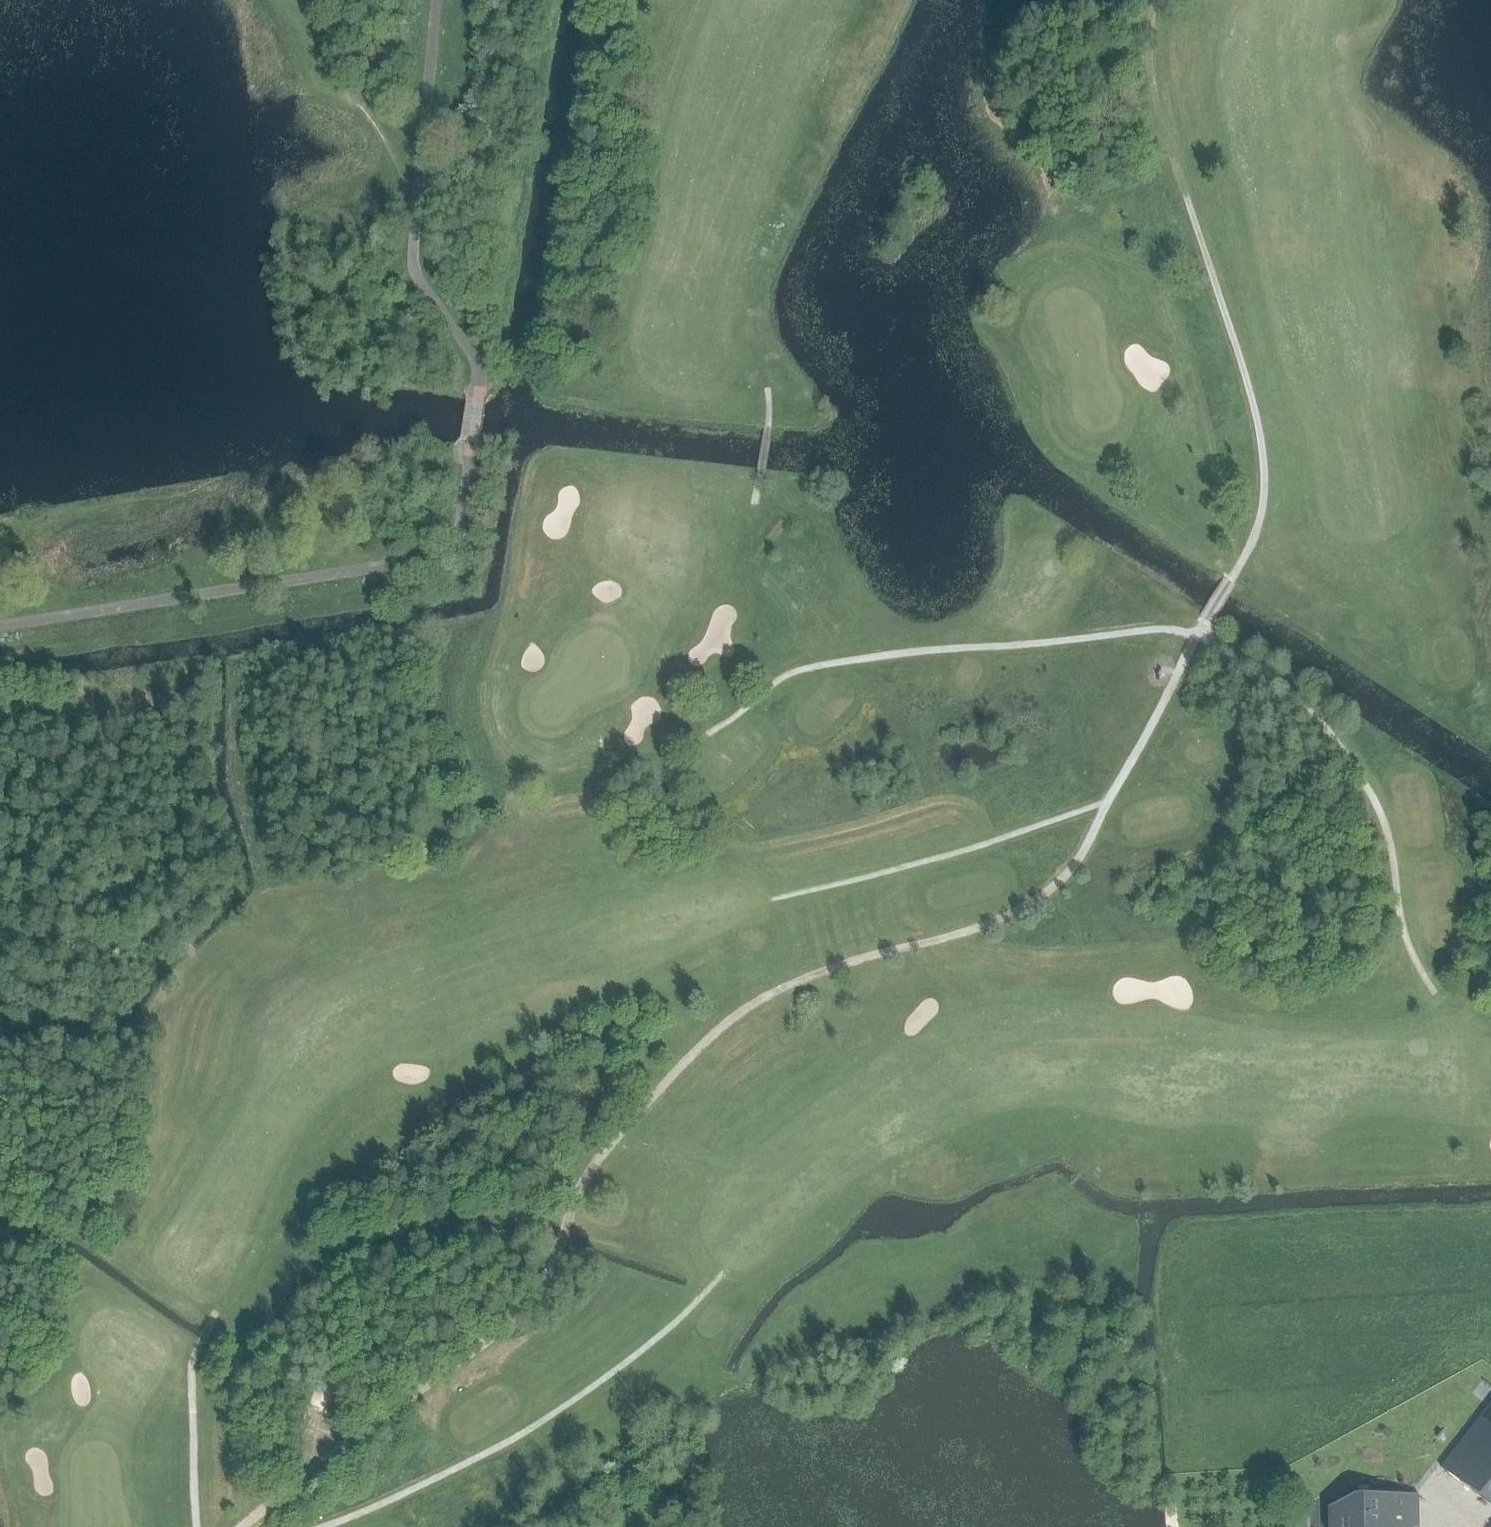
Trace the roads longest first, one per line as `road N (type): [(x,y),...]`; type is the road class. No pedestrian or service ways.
road 1 (track): [(246,1526),(515,1316),(549,1268),(600,1158),(733,1020),(810,978),(1021,909),(1086,848),(1254,536),(1264,490),(1253,405),(1152,94),(1155,0)]
road 2 (track): [(708,735),(784,677),(822,665),(1150,631),(1197,635),(1293,698),(1344,753),(1389,837),(1406,940),(1434,994)]
road 3 (track): [(724,1274),(667,1331),(559,1410),(475,1459),(324,1526)]
road 4 (track): [(1106,806),(772,899)]
road 5 (track): [(197,1526),(192,1367),(214,1313)]

